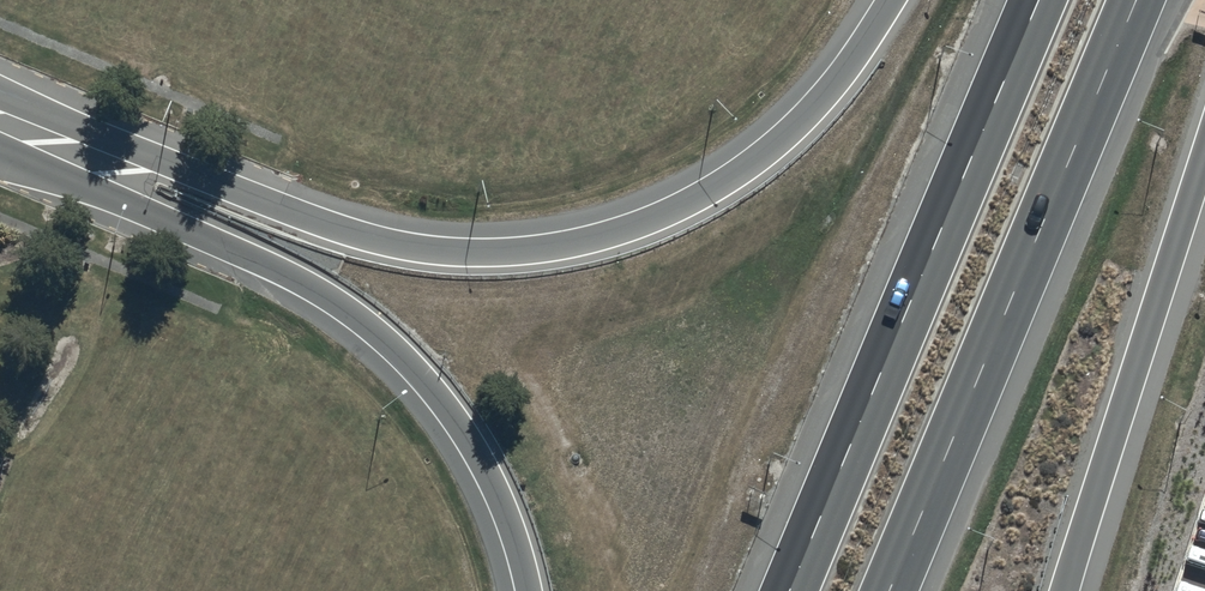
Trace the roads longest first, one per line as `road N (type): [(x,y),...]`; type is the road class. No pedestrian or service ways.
road 1 (trunk): [(48,141),(166,163),(370,240),(461,253),(554,247),(632,228),(713,191),(779,142),(837,80),(892,0)]
road 2 (trunk): [(526,590),(496,492),(448,411),(388,342),(308,286),(147,212),(48,141)]
road 3 (trunk): [(1138,0),(890,590)]
road 4 (trunk): [(792,590),(1040,0)]
road 5 (trunk): [(1204,149),(1065,590)]

